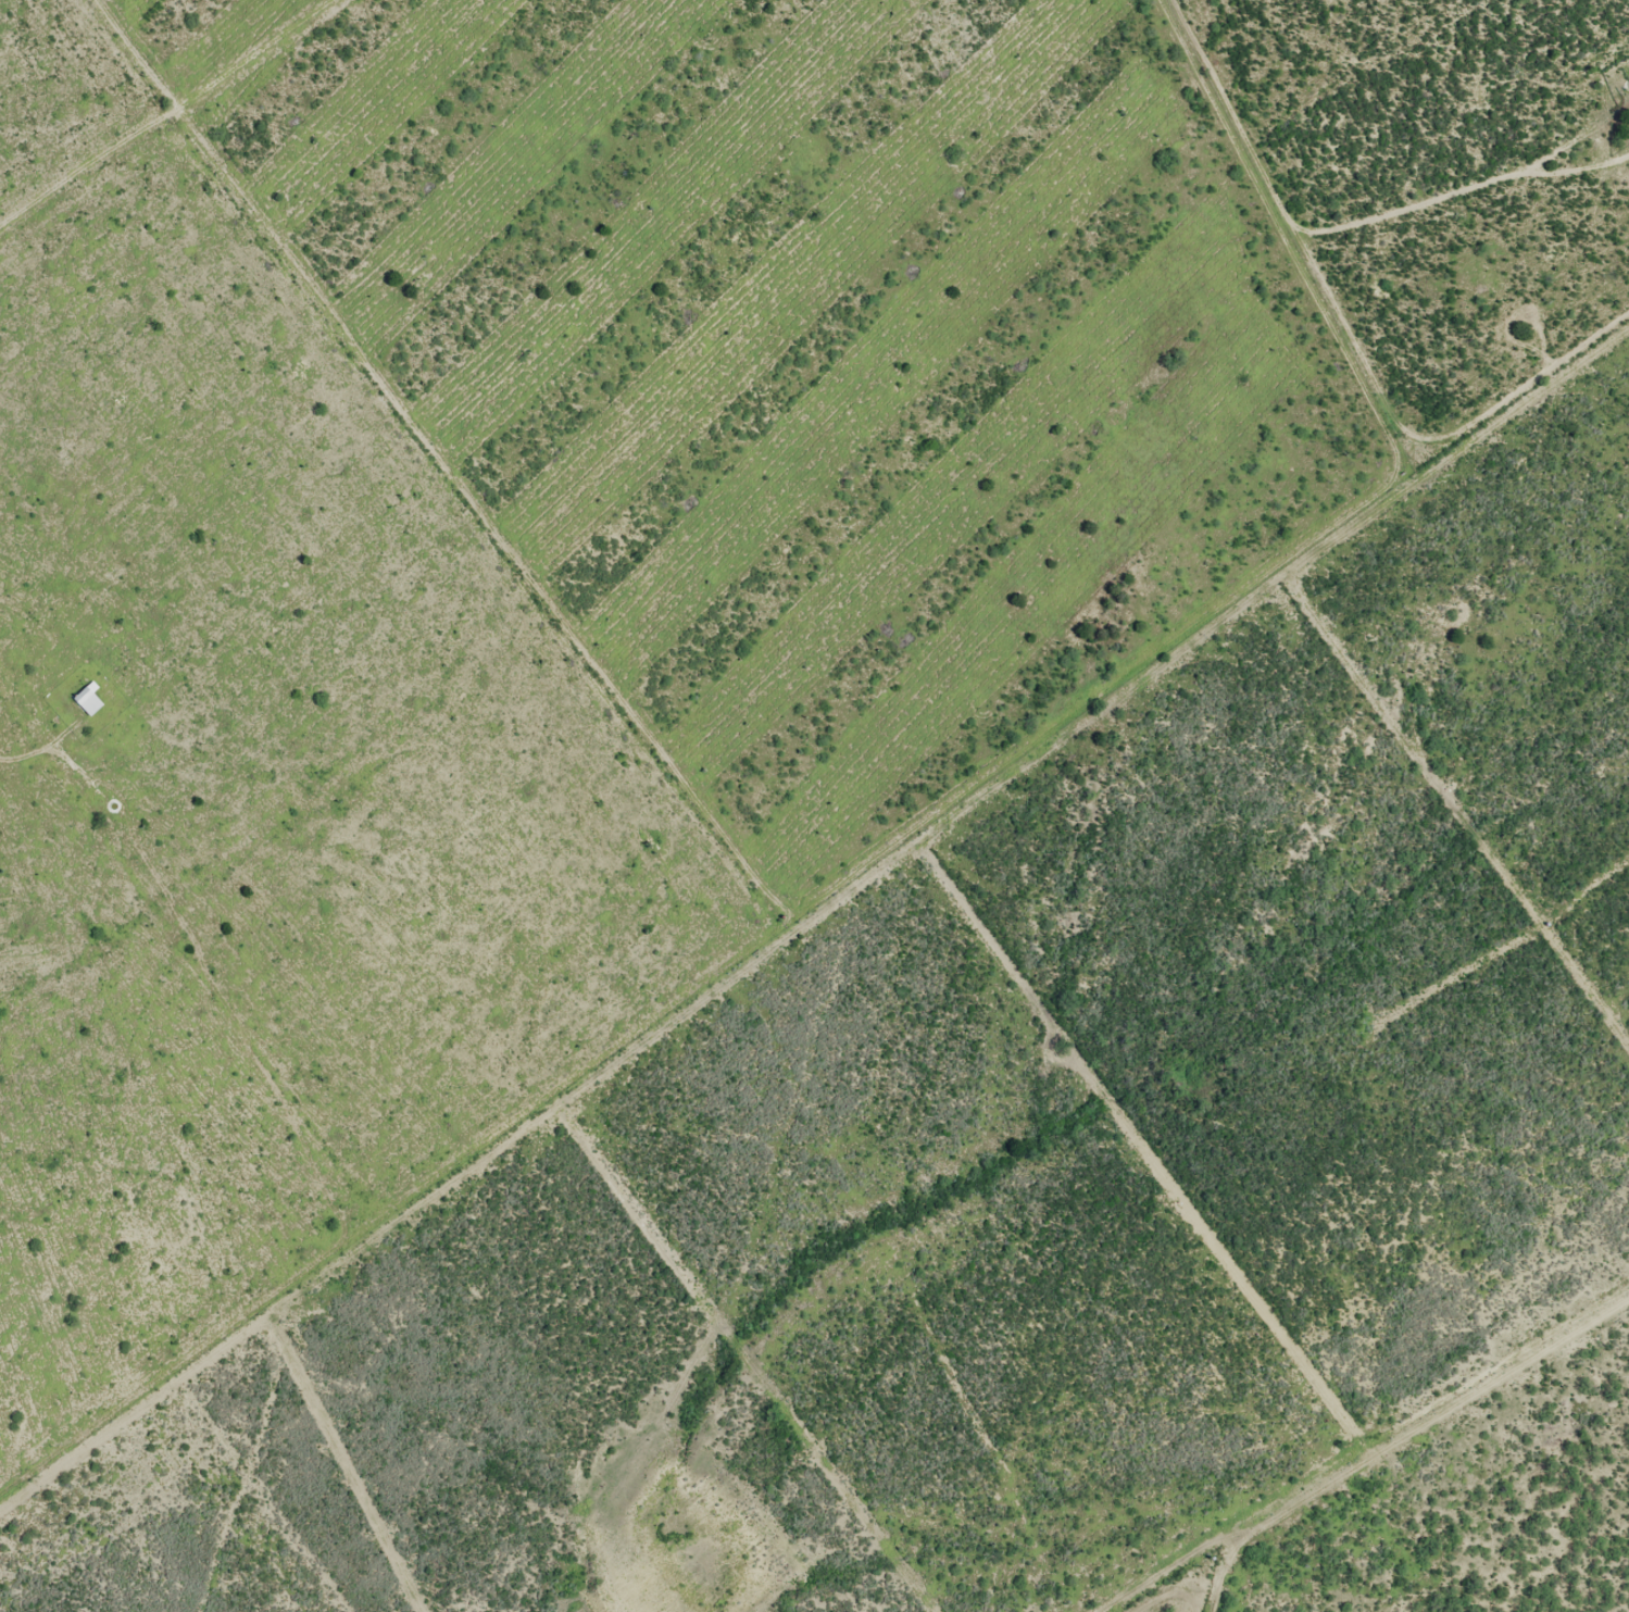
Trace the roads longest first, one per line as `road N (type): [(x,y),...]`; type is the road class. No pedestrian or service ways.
road 1 (residential): [(1479,1611),(1628,1449)]

